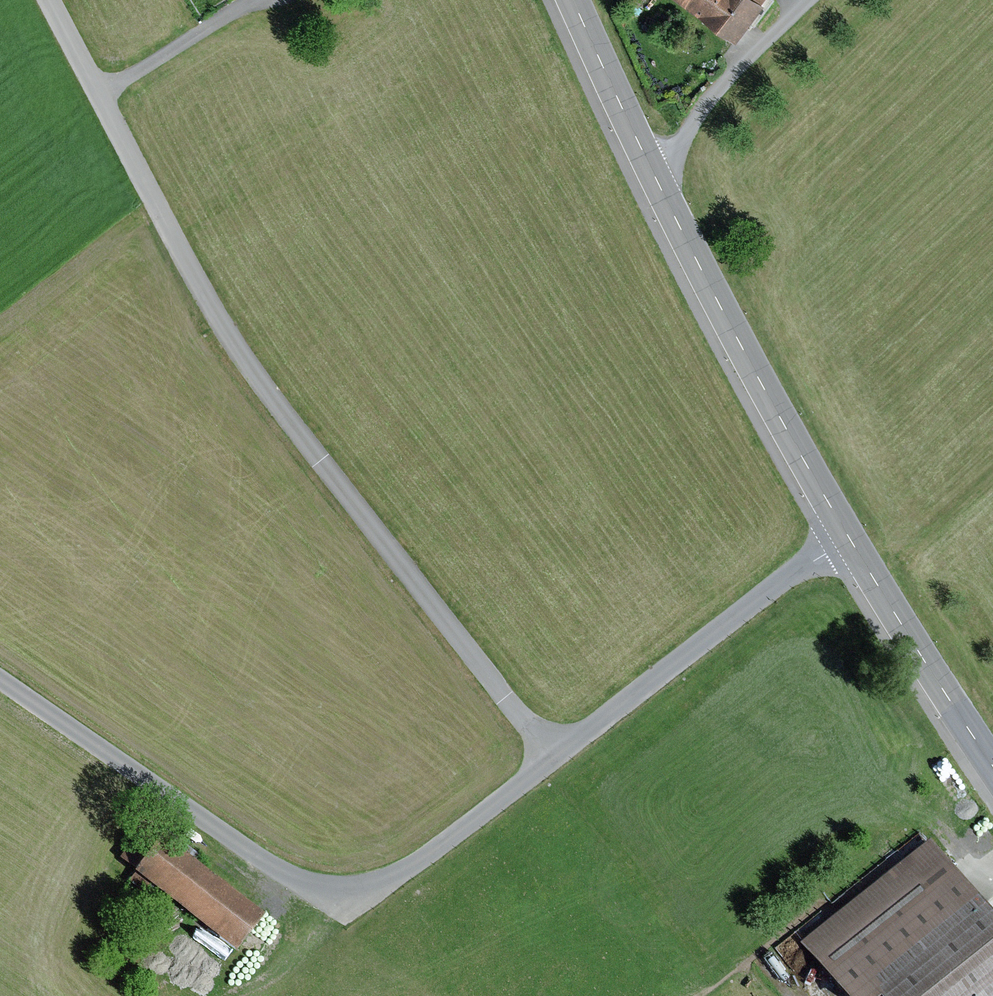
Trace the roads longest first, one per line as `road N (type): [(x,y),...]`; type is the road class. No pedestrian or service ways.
road 1 (unclassified): [(553,756),(276,407),(165,228),(48,0)]
road 2 (unclassified): [(553,756),(394,880),(329,892),(299,882),(0,679)]
road 3 (primary): [(851,539),(650,168)]
road 4 (unclassified): [(851,539),(799,569),(553,756)]
road 5 (primary): [(992,765),(851,539)]
road 6 (unclassified): [(650,168),(666,160),(723,82),(810,0)]
road 7 (primary): [(650,168),(574,0)]
road 8 (track): [(97,95),(251,0)]

